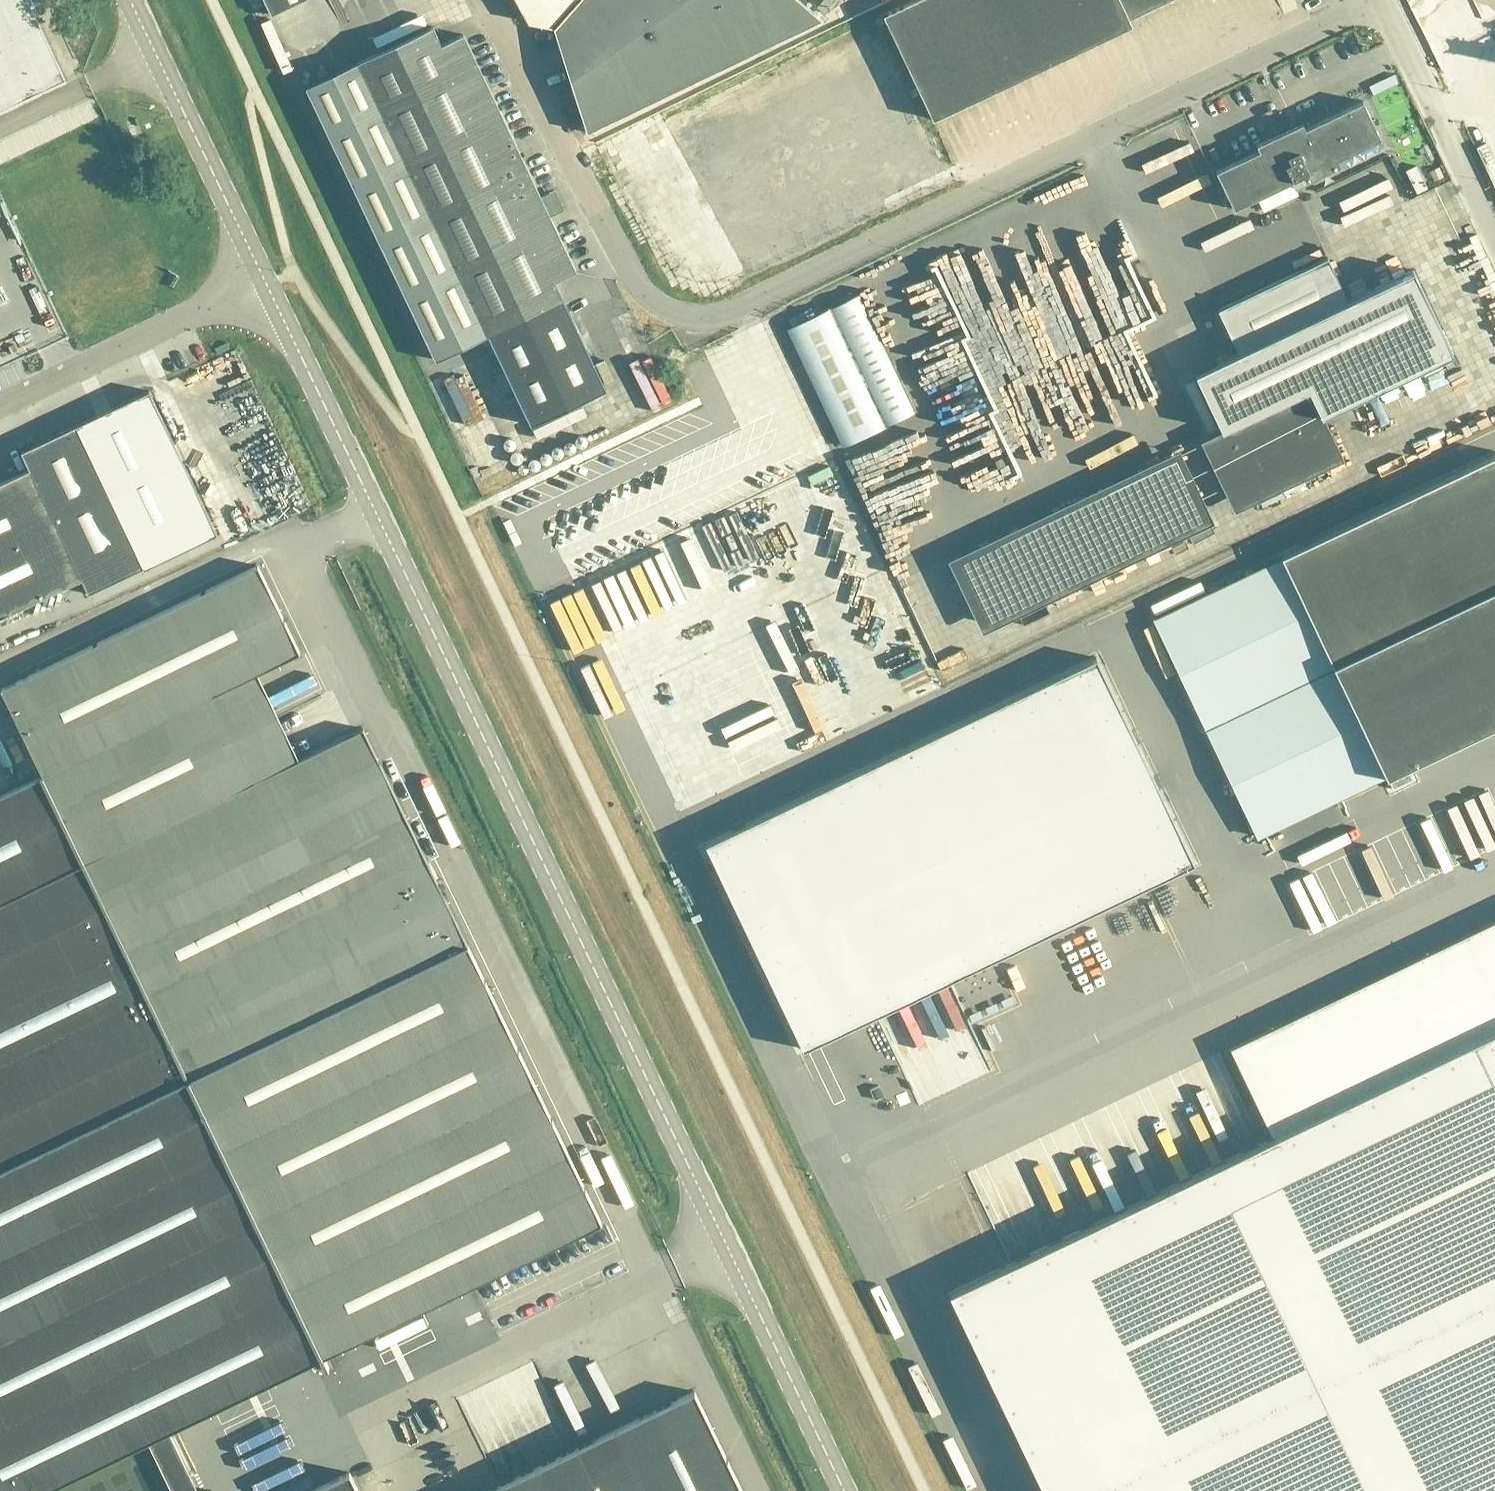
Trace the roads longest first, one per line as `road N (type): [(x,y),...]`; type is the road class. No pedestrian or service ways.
road 1 (tertiary): [(846,1490),(266,284)]
road 2 (unclassified): [(1381,1),(735,310),(697,317),(645,293),(621,267),(481,0)]
road 3 (tertiary): [(266,284),(130,0)]
road 4 (unclassified): [(0,409),(266,284)]
road 5 (unclassified): [(1494,240),(1381,1)]

